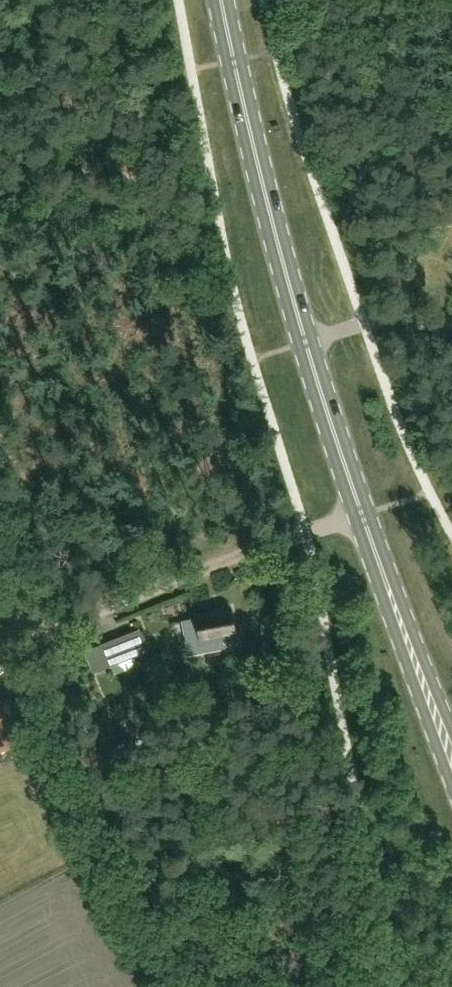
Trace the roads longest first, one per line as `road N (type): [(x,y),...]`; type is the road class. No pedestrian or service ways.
road 1 (primary): [(451,745),(355,494),(225,0)]
road 2 (track): [(308,532),(36,631),(0,612)]
road 3 (track): [(308,532),(431,491)]

